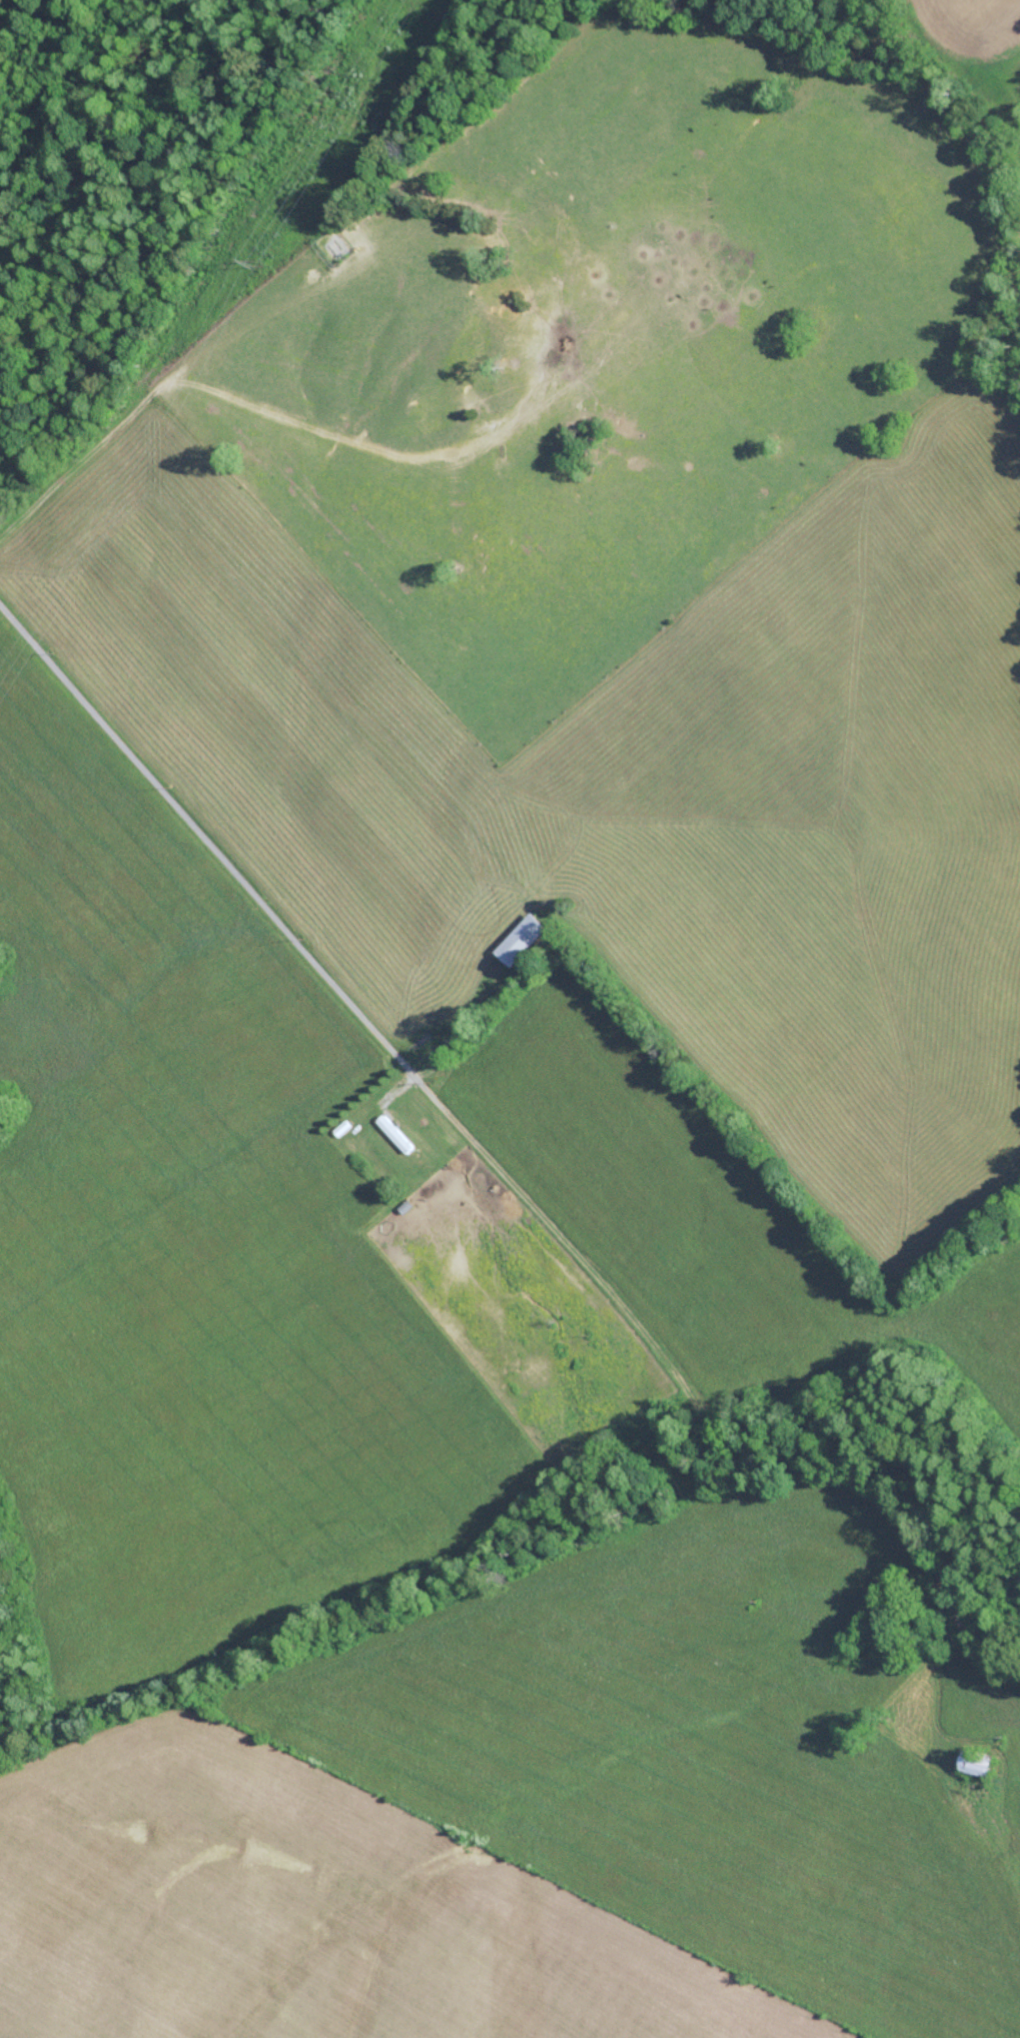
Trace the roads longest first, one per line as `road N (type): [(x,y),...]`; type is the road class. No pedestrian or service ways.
road 1 (residential): [(430,1096),(0,610)]

